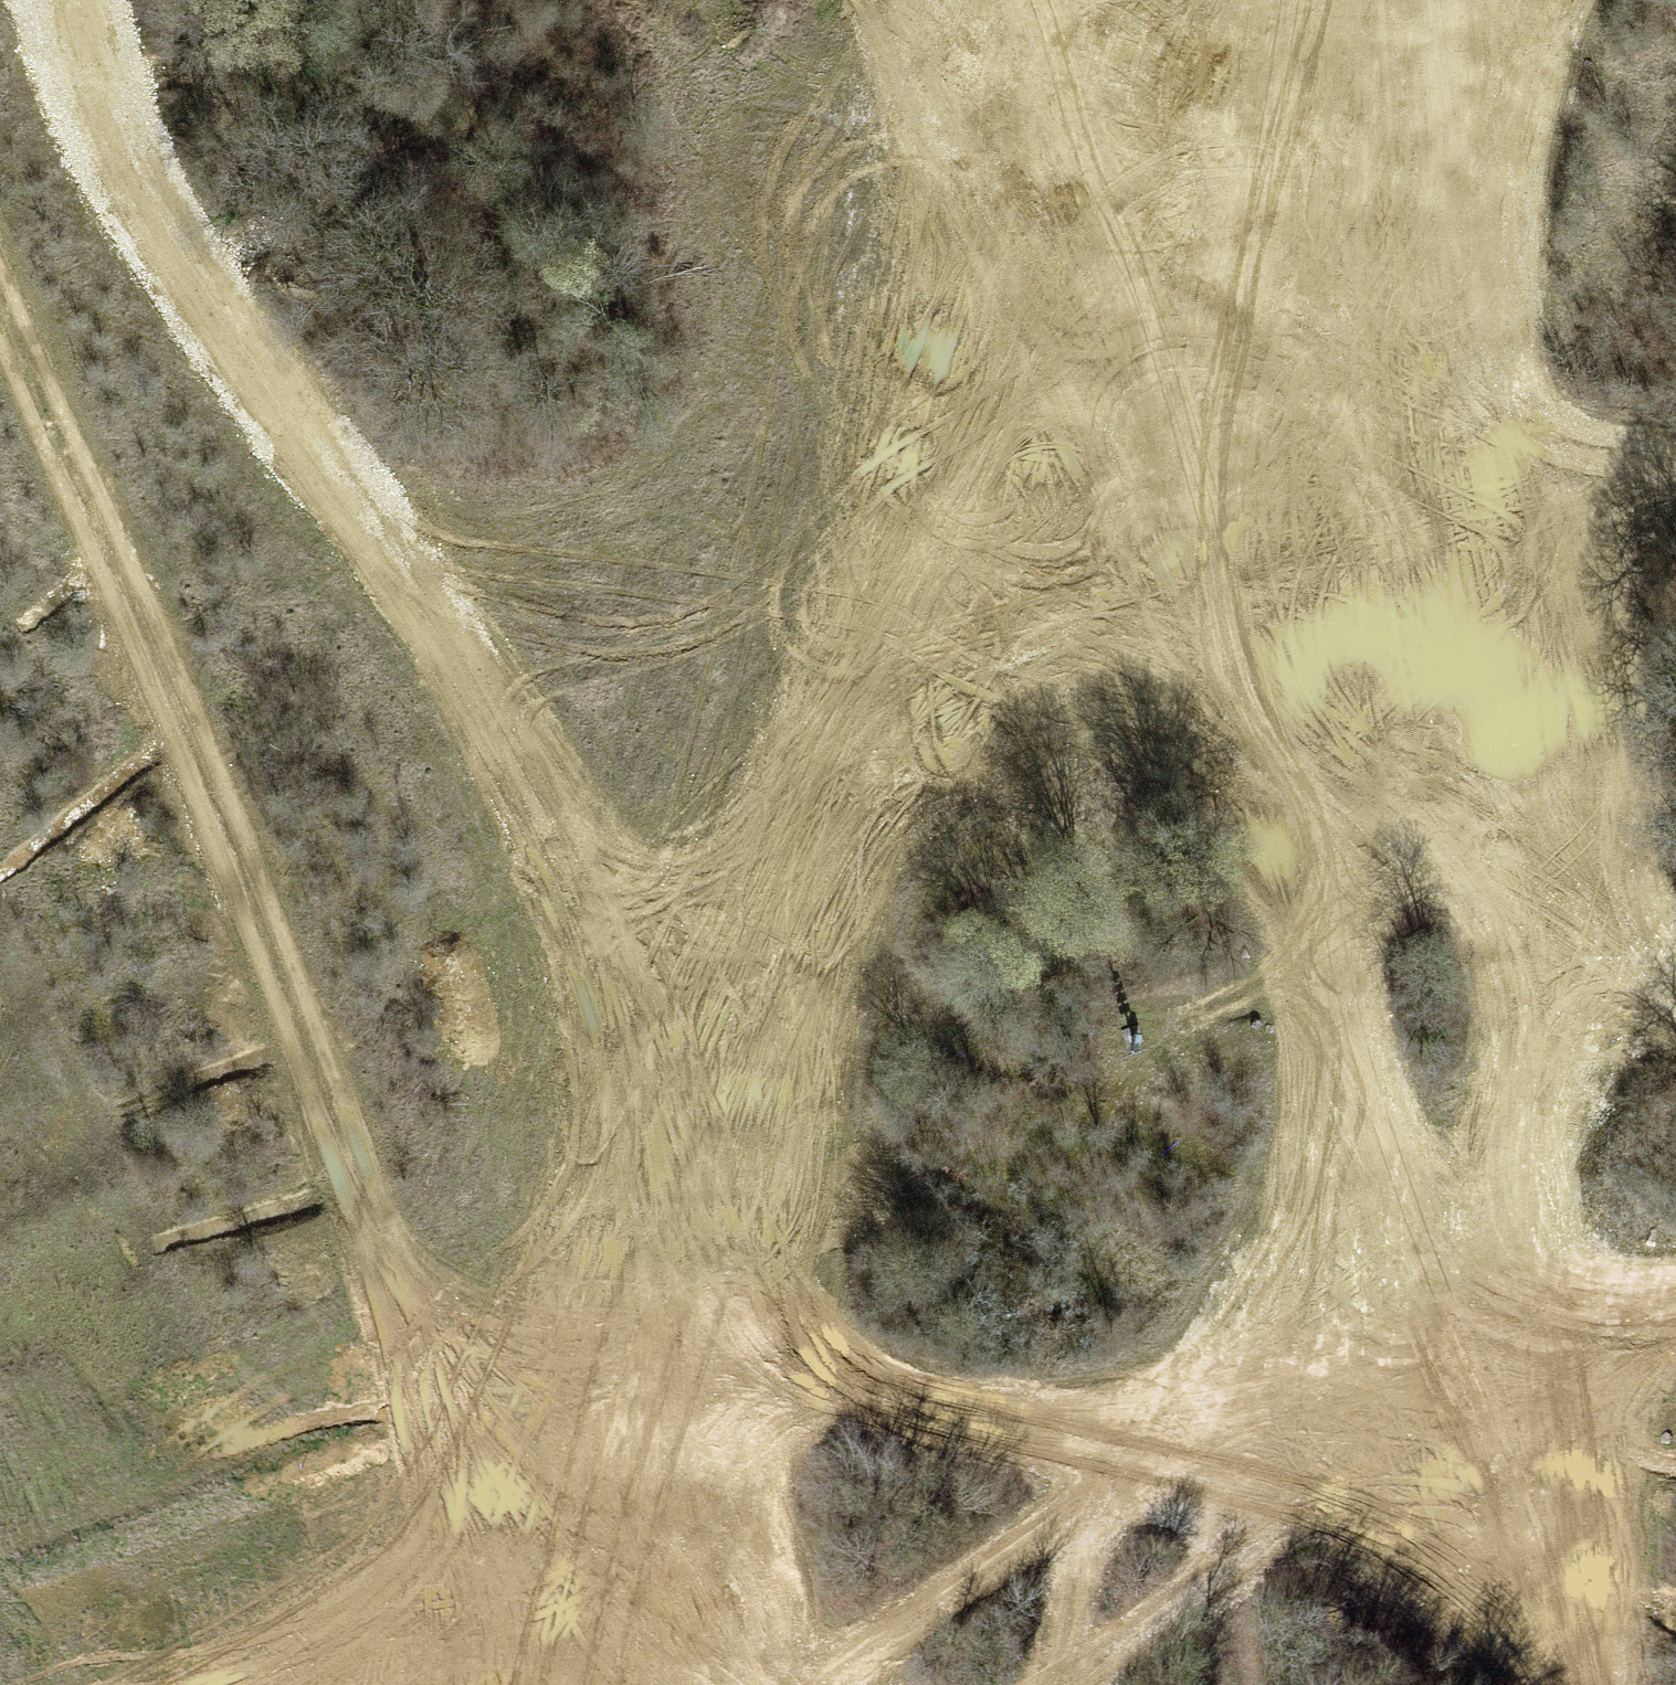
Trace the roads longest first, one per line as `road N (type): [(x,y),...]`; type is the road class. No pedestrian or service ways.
road 1 (track): [(324,1684),(587,1546),(432,1410),(222,821),(0,295)]
road 2 (track): [(1456,1297),(1237,652),(1175,320),(1314,0)]
road 3 (track): [(701,1156),(440,623),(208,313),(131,197),(61,0)]
road 4 (track): [(1395,0),(1427,409),(1543,937),(1456,1297)]
road 5 (track): [(874,0),(957,305),(896,674),(701,1156)]
road 6 (track): [(701,1156),(776,1353),(894,1410),(1145,1454),(1368,1507),(1474,1579),(1579,1675)]
road 7 (track): [(701,1156),(548,1684)]
road 8 (track): [(1175,320),(911,0)]
road 9 (track): [(1145,1454),(889,1636),(805,1684)]
road 10 (track): [(1579,1684),(1456,1297)]
road 11 (track): [(1456,1297),(1145,1454)]
road 12 (track): [(1175,320),(1093,31),(1072,0)]
road 13 (track): [(1427,409),(1675,458)]
road 14 (track): [(1145,1454),(1078,1587),(1045,1684)]
road 15 (track): [(1456,1297),(1675,1303)]
road 16 (track): [(1543,937),(1675,1001)]

